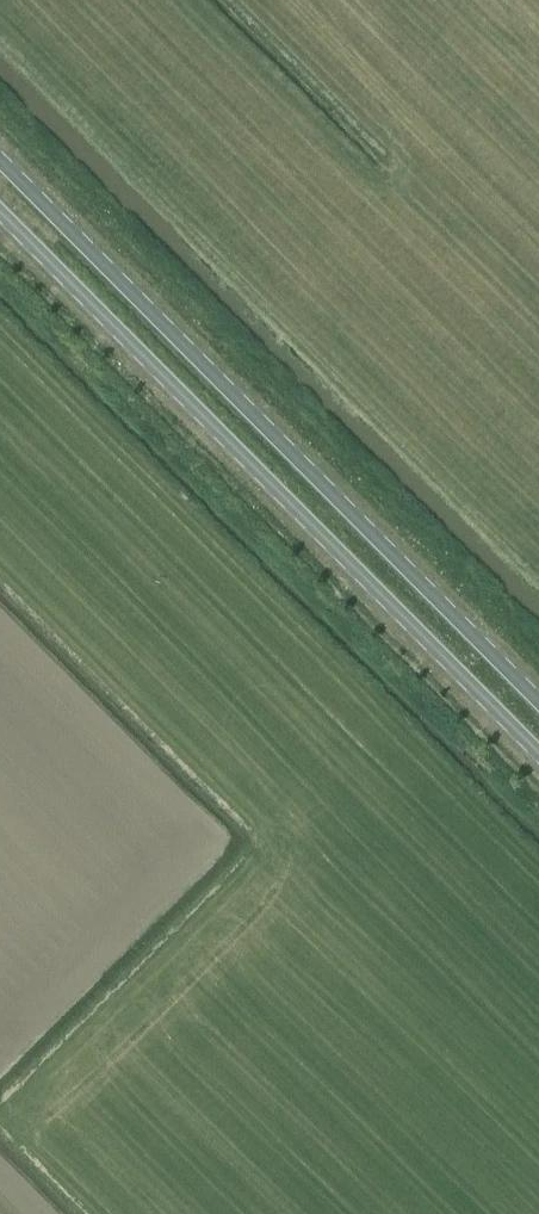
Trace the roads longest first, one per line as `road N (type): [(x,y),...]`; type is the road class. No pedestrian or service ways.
road 1 (secondary): [(0,211),(538,753)]
road 2 (secondary): [(538,701),(0,161)]

